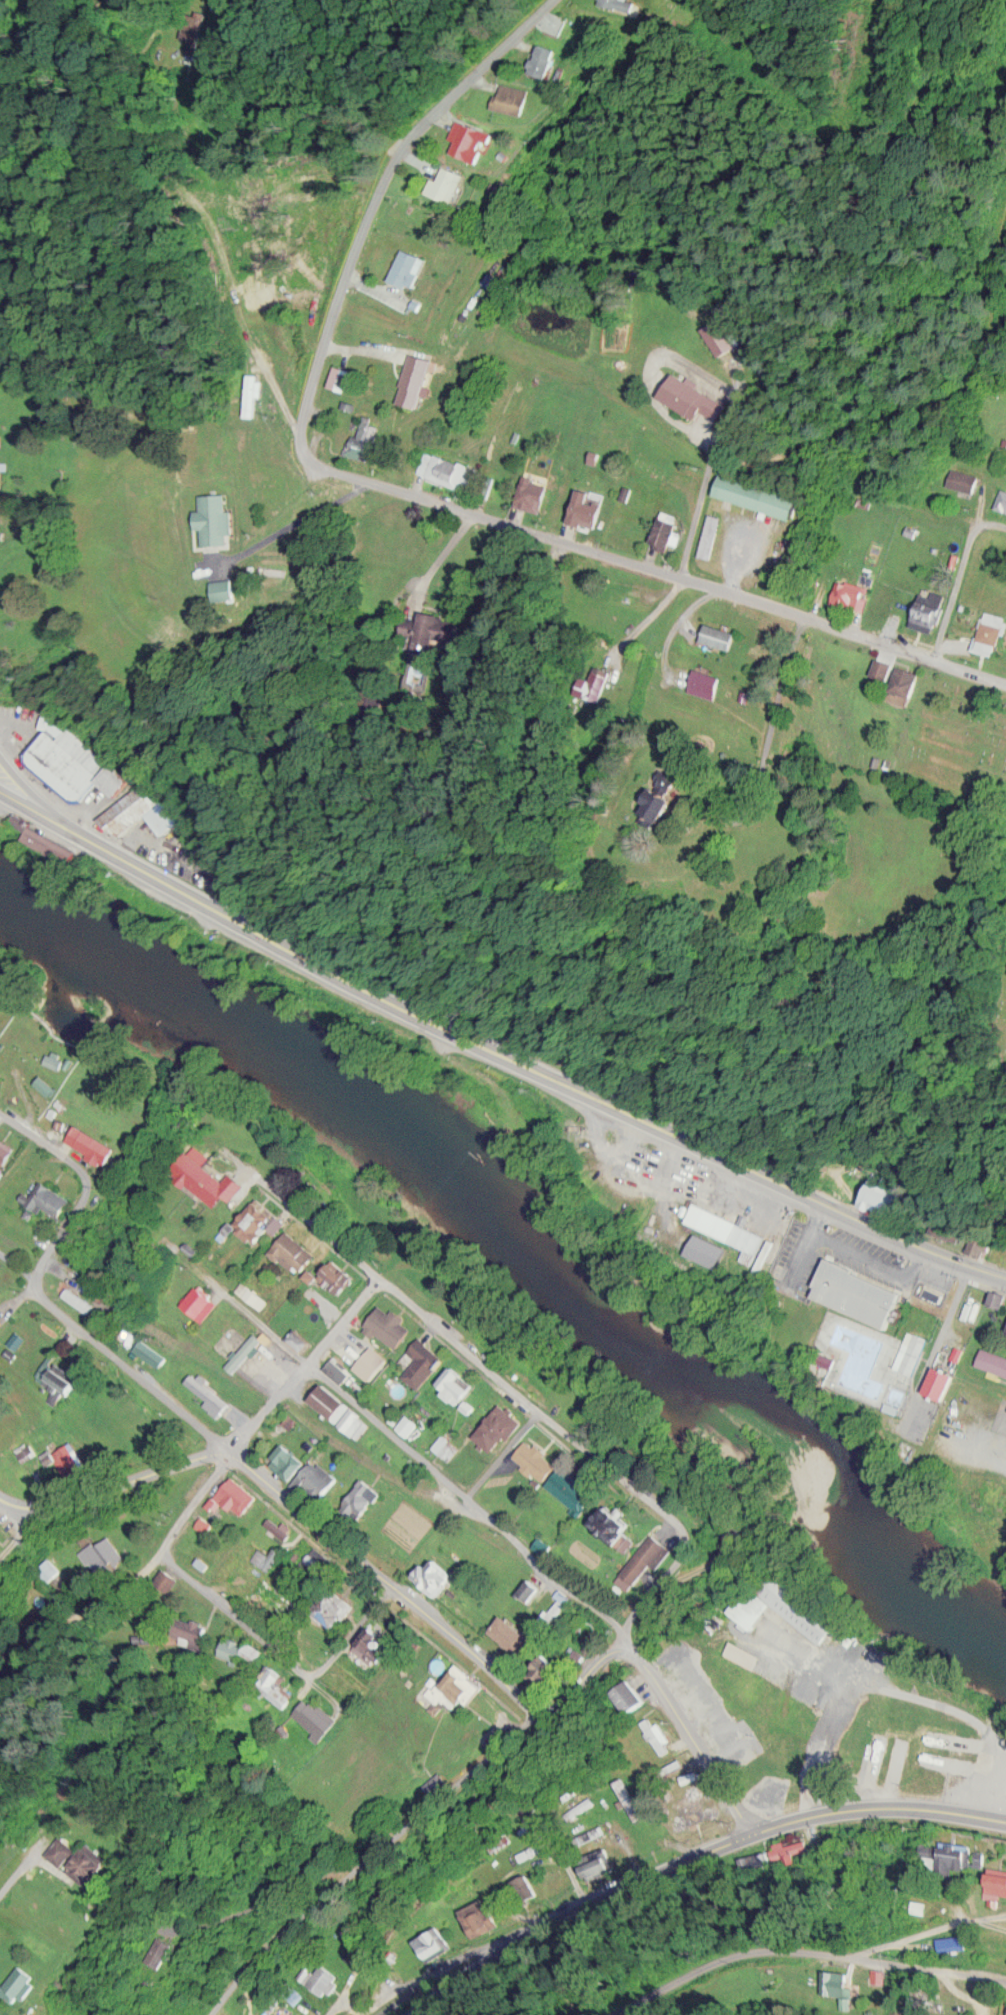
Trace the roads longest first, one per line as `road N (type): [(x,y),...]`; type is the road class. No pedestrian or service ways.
road 1 (tertiary): [(170,880),(511,1053),(1005,1275)]
road 2 (residential): [(325,468),(798,608),(1005,681)]
road 3 (residential): [(219,2014),(304,1911),(528,1715),(587,1681),(691,1528)]
road 4 (residential): [(528,1715),(33,1280)]
road 5 (residential): [(325,468),(309,459),(300,425),(353,251),(398,151),(555,0)]
road 6 (residential): [(691,1528),(380,1292),(255,1182)]
road 7 (residential): [(673,1702),(662,1678),(621,1637),(310,1357)]
road 8 (residential): [(1005,1986),(767,1945),(628,2014)]
road 9 (residential): [(228,1458),(100,1622),(0,1504)]
road 10 (tertiary): [(481,1948),(749,1831)]
road 11 (residential): [(798,608),(769,811),(749,813),(707,767)]
road 12 (tertiary): [(1005,1822),(892,1801),(749,1831)]
road 13 (residential): [(0,1565),(26,1533),(228,1458)]
road 14 (residential): [(300,425),(250,342),(211,211)]
road 15 (residential): [(33,1280),(92,1177),(0,1109)]
road 16 (residential): [(737,373),(742,404),(713,462),(681,572)]
road 17 (tertiary): [(170,880),(0,785)]
road 18 (residential): [(908,1427),(972,1265)]
road 19 (residential): [(1005,1931),(954,1920),(853,1957)]
road 20 (residential): [(749,1831),(673,1702)]
road 21 (residential): [(153,1557),(263,1652)]
road 22 (residential): [(972,527),(933,661)]
road 23 (residential): [(228,1458),(310,1357)]
road 24 (tertiary): [(377,2014),(481,1948)]

